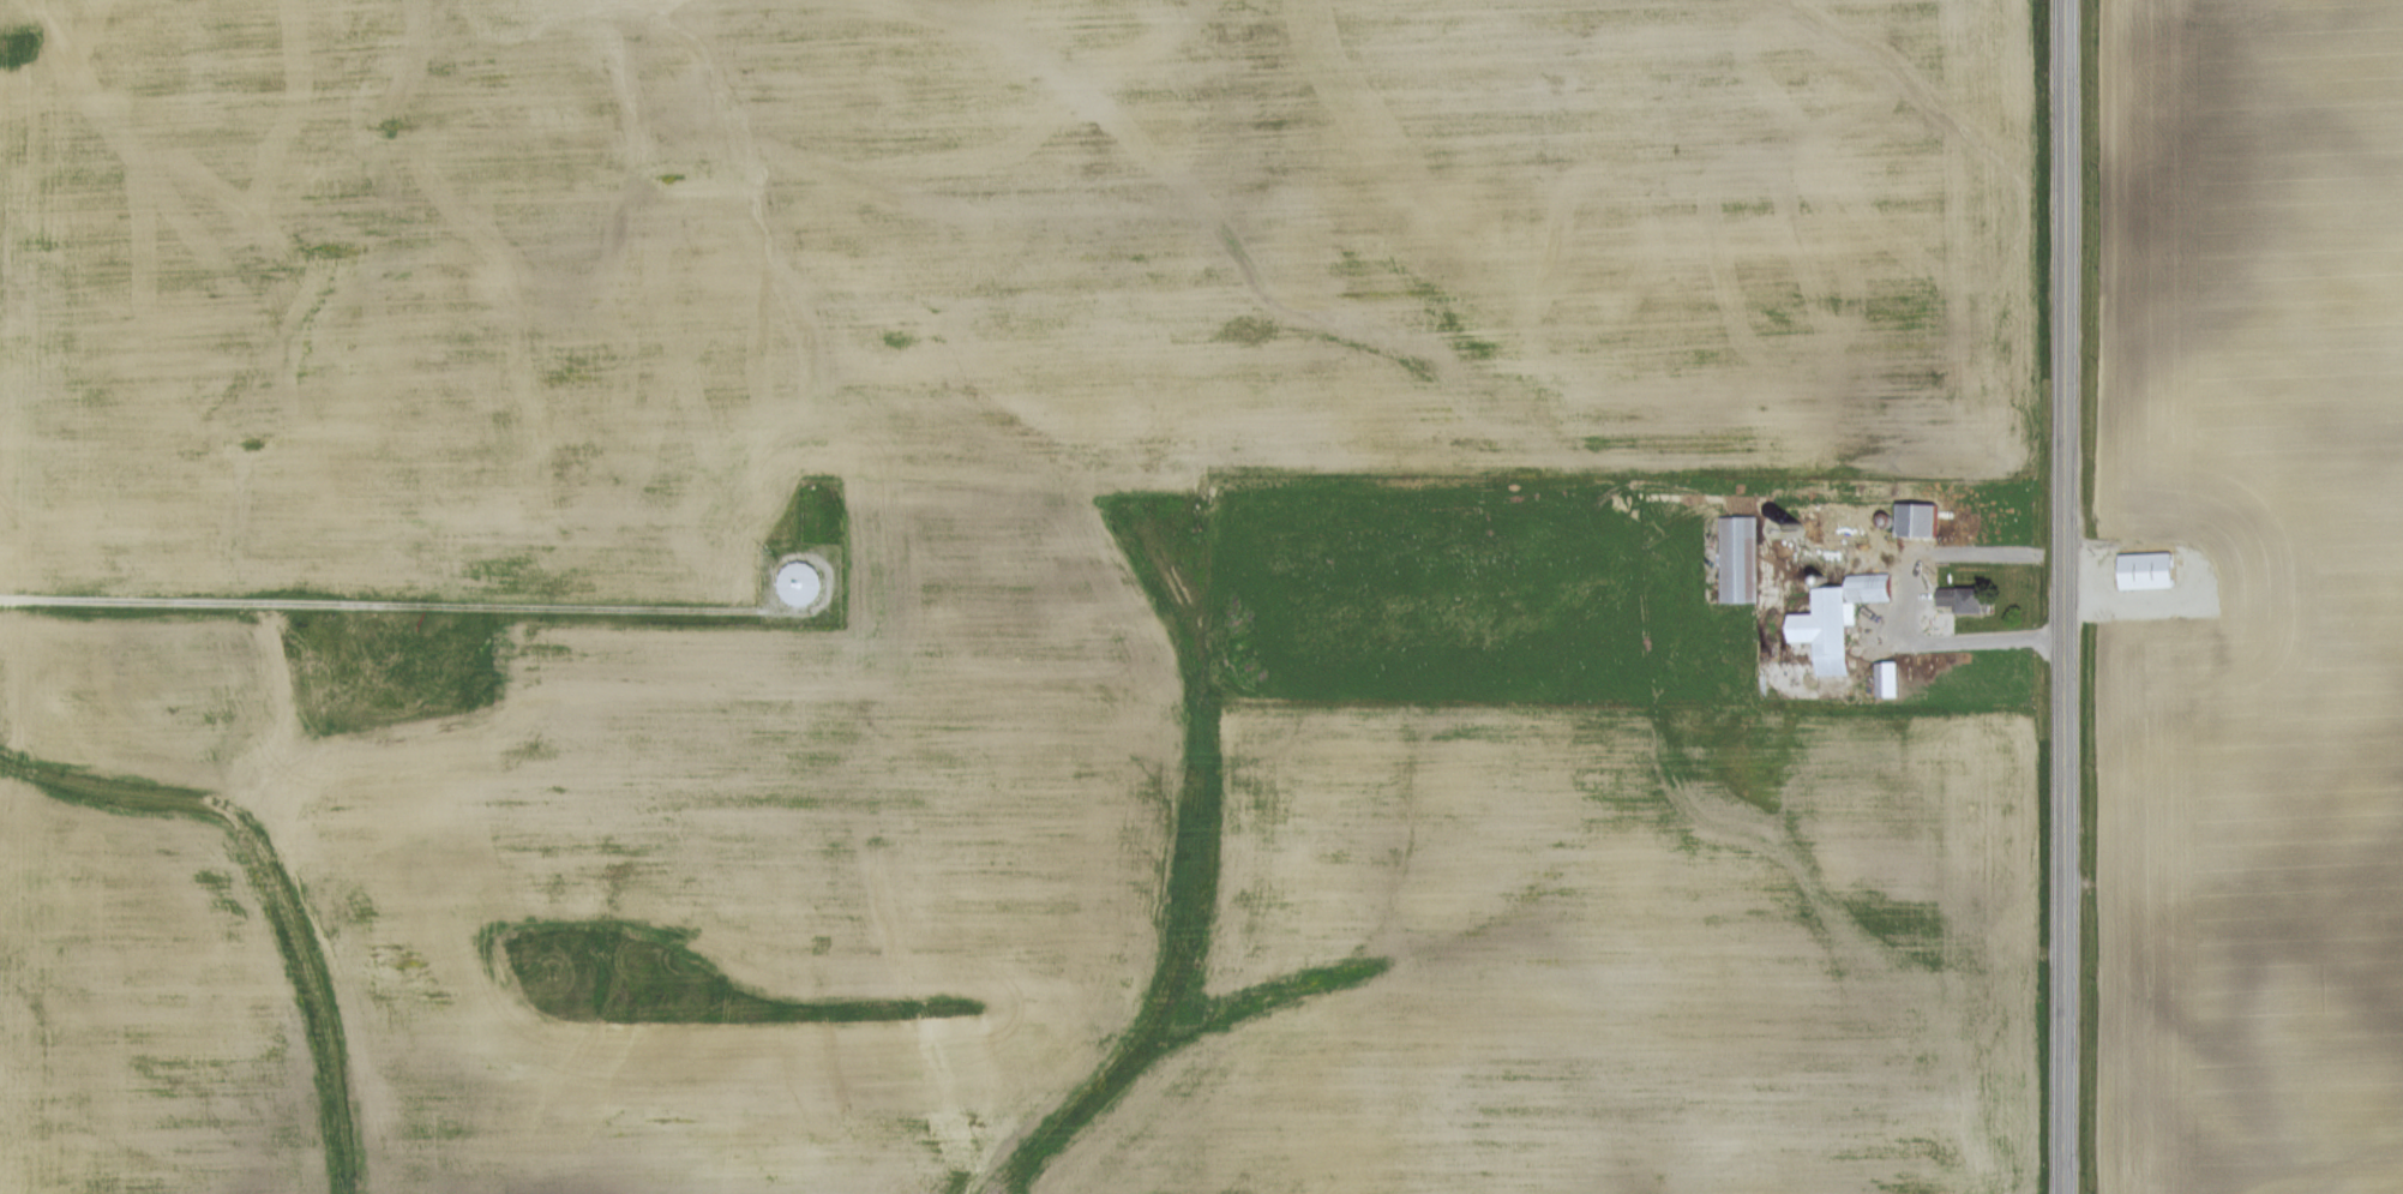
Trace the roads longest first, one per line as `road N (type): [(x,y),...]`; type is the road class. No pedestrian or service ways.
road 1 (secondary): [(2065,1193),(2068,0)]

